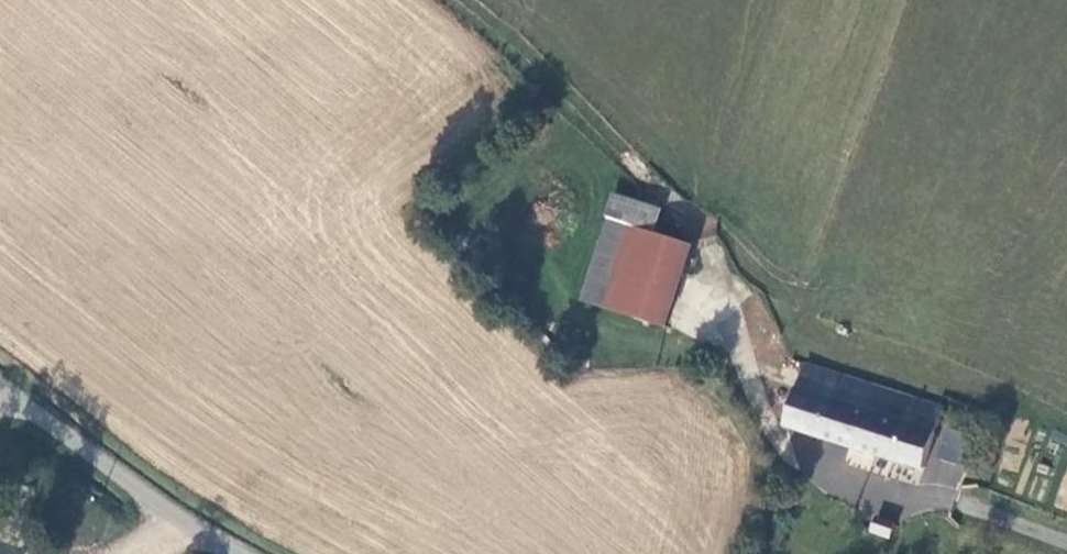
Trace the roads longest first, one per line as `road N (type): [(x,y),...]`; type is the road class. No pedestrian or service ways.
road 1 (unclassified): [(0,381),(133,488),(248,553)]

